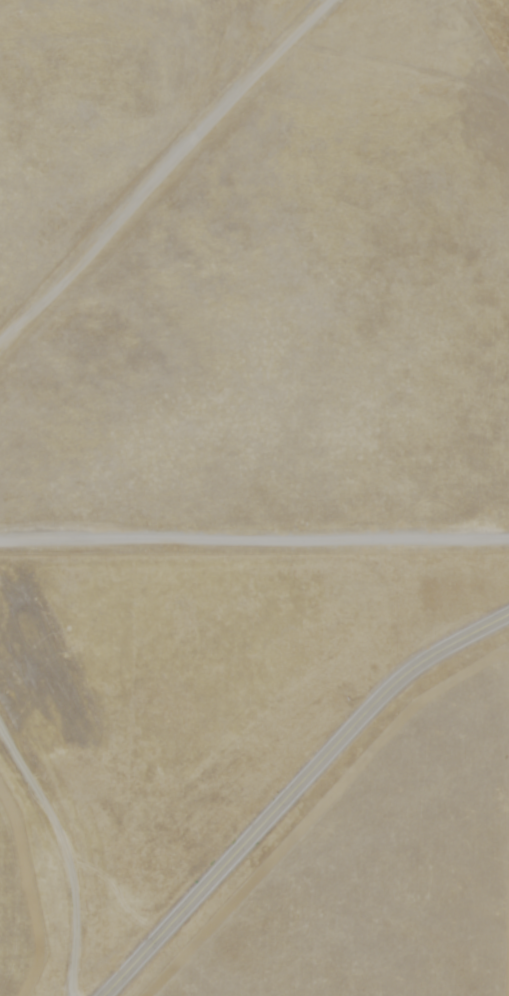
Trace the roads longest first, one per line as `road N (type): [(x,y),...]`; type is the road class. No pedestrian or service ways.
road 1 (residential): [(508,621),(397,677),(99,995)]
road 2 (residential): [(508,545),(0,541)]
road 3 (residential): [(0,359),(332,0)]
road 4 (residential): [(73,995),(68,955),(80,883),(47,782),(0,720)]

